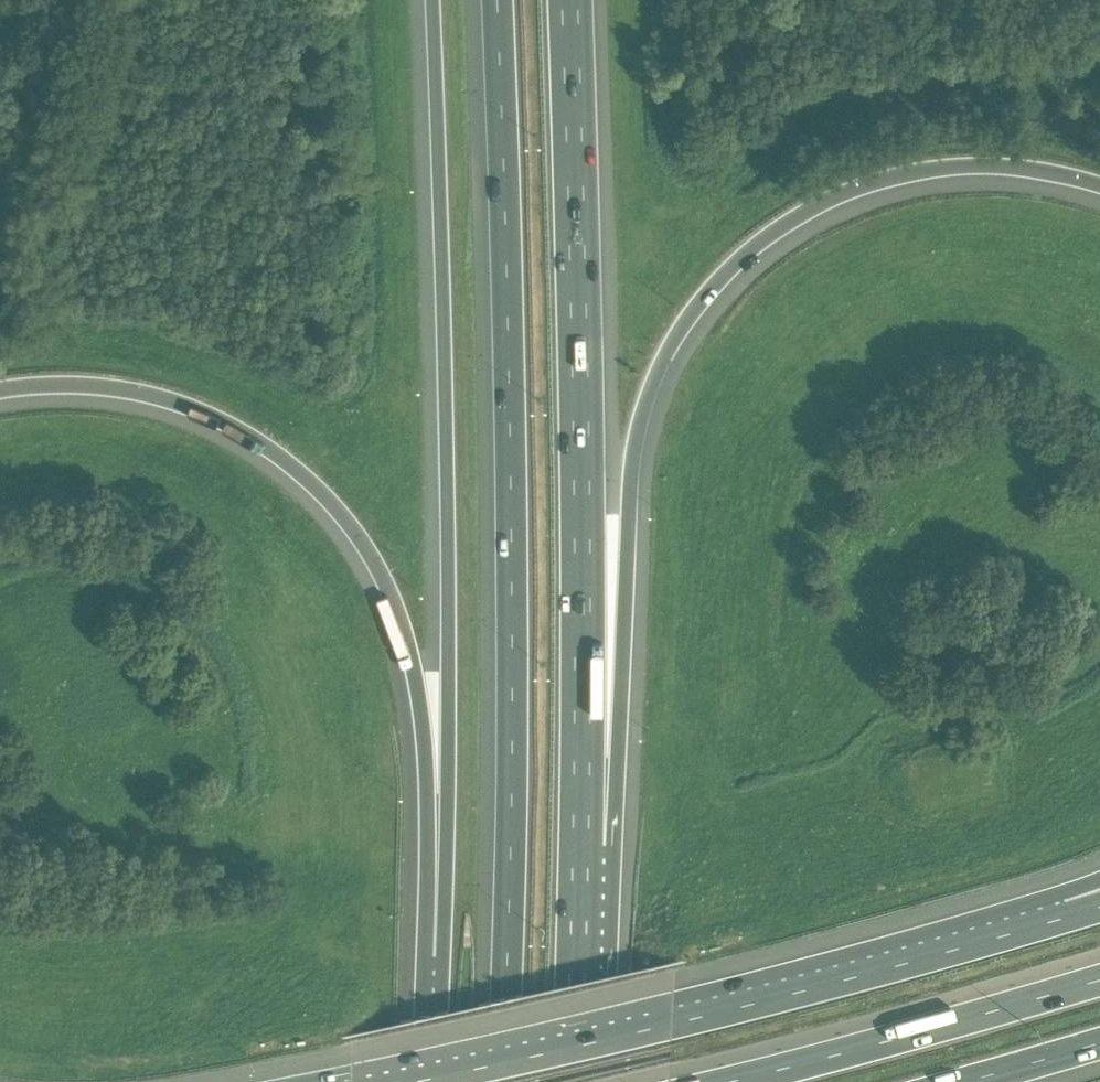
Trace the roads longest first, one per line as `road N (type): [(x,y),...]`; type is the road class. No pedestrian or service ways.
road 1 (motorway): [(496,0),(511,755),(504,1081)]
road 2 (motorway): [(586,846),(640,418),(661,365),(705,302),(786,221),(841,192),(962,166),(1099,186)]
road 3 (motorway): [(431,0),(453,550),(434,960)]
road 4 (motorway): [(586,846),(588,447),(571,0)]
road 5 (motorway): [(0,387),(95,384),(222,420),(309,477),(341,516),(373,559),(414,669),(427,774),(434,960)]
road 6 (motorway): [(1058,908),(365,1081)]
road 7 (motorway): [(1099,975),(713,1081)]
road 8 (motorway): [(575,1081),(586,846)]
road 9 (motorway): [(957,1081),(1099,1046)]
road 10 (motorway): [(434,960),(430,1081)]

